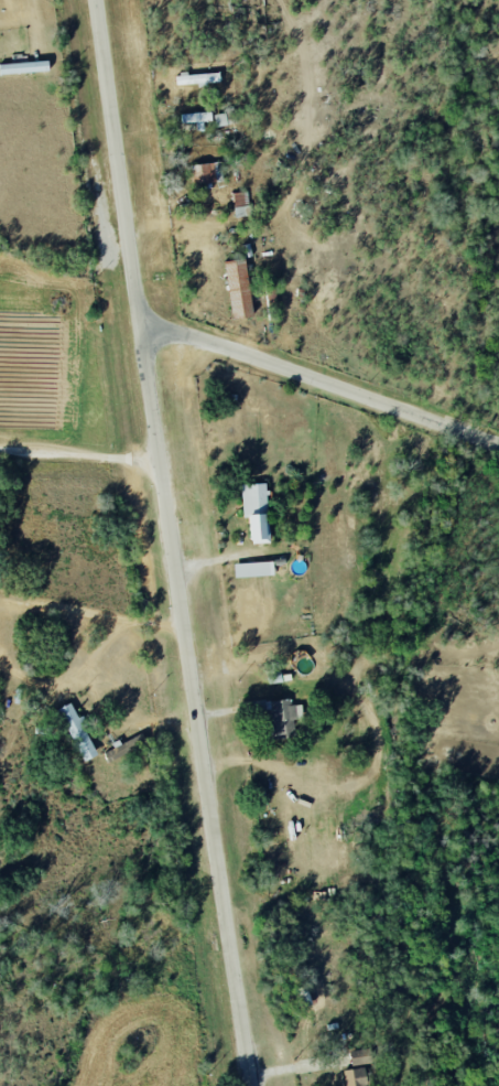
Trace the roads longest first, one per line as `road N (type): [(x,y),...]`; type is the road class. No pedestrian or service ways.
road 1 (residential): [(247,1085),(95,0)]
road 2 (residential): [(498,445),(240,355)]

